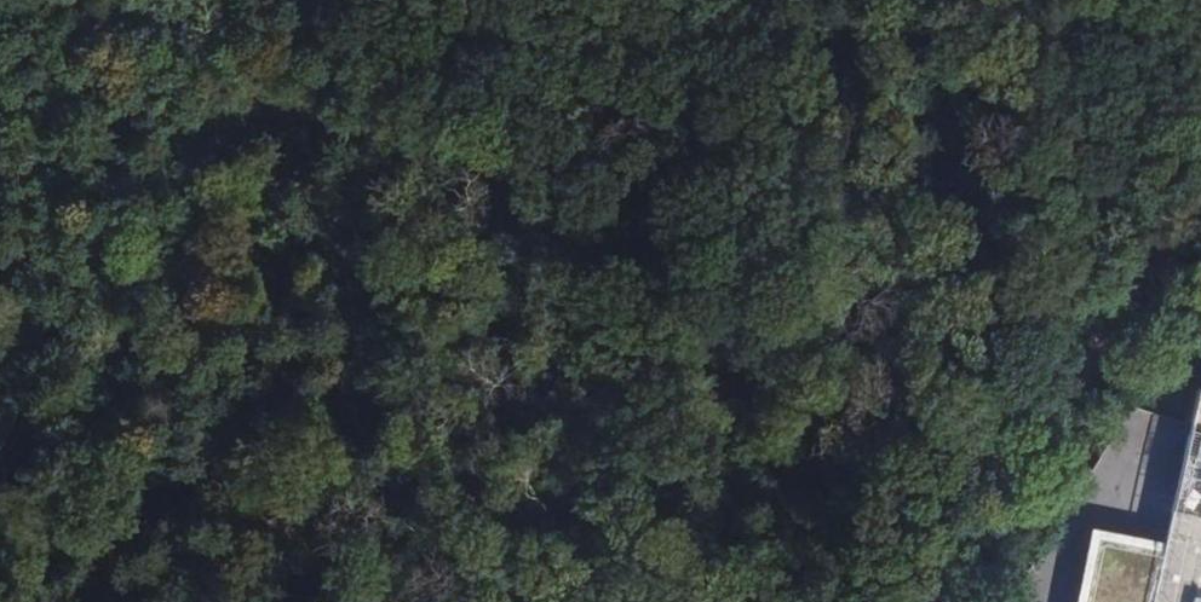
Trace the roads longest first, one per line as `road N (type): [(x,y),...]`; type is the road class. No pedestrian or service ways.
road 1 (track): [(1200,237),(1023,444),(936,601)]

